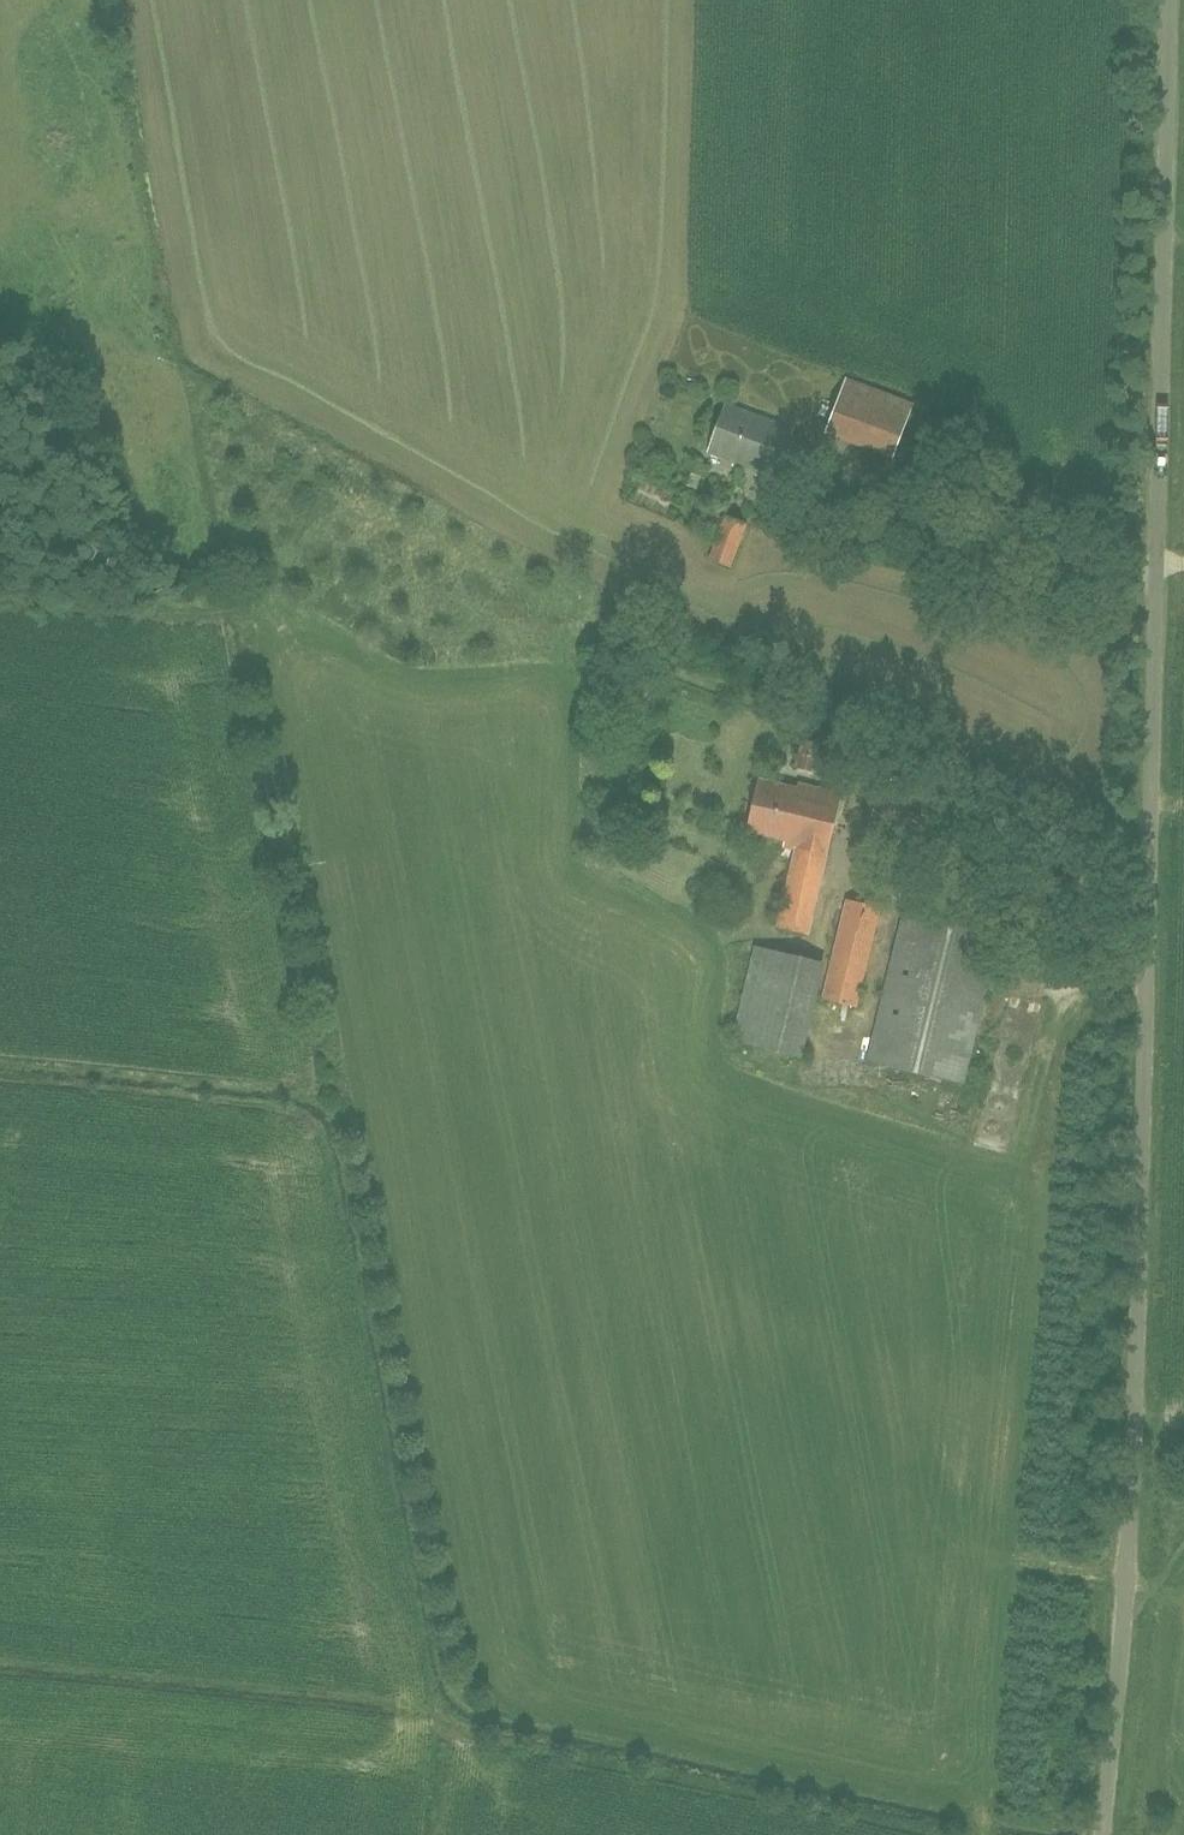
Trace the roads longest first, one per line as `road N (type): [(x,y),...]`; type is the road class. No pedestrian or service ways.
road 1 (residential): [(1095,1834),(1143,1361),(1177,242),(1175,0)]

